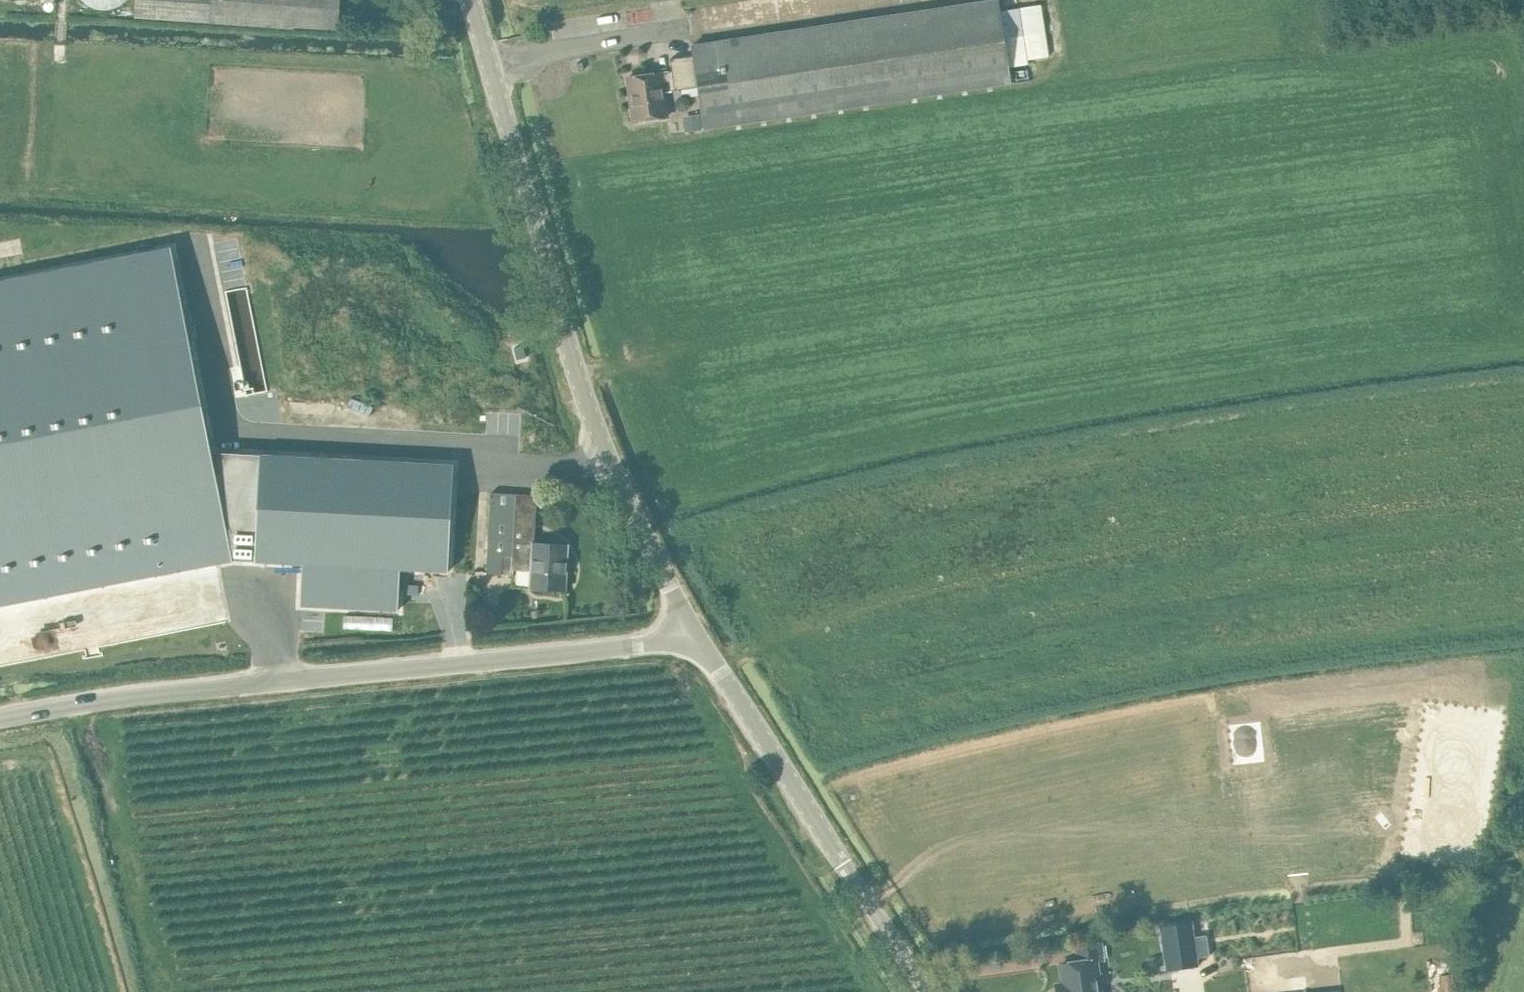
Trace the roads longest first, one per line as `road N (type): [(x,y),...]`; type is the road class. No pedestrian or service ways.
road 1 (unclassified): [(0,722),(90,705),(695,638)]
road 2 (tertiary): [(695,638),(578,382),(472,0)]
road 3 (tertiary): [(926,991),(695,638)]

